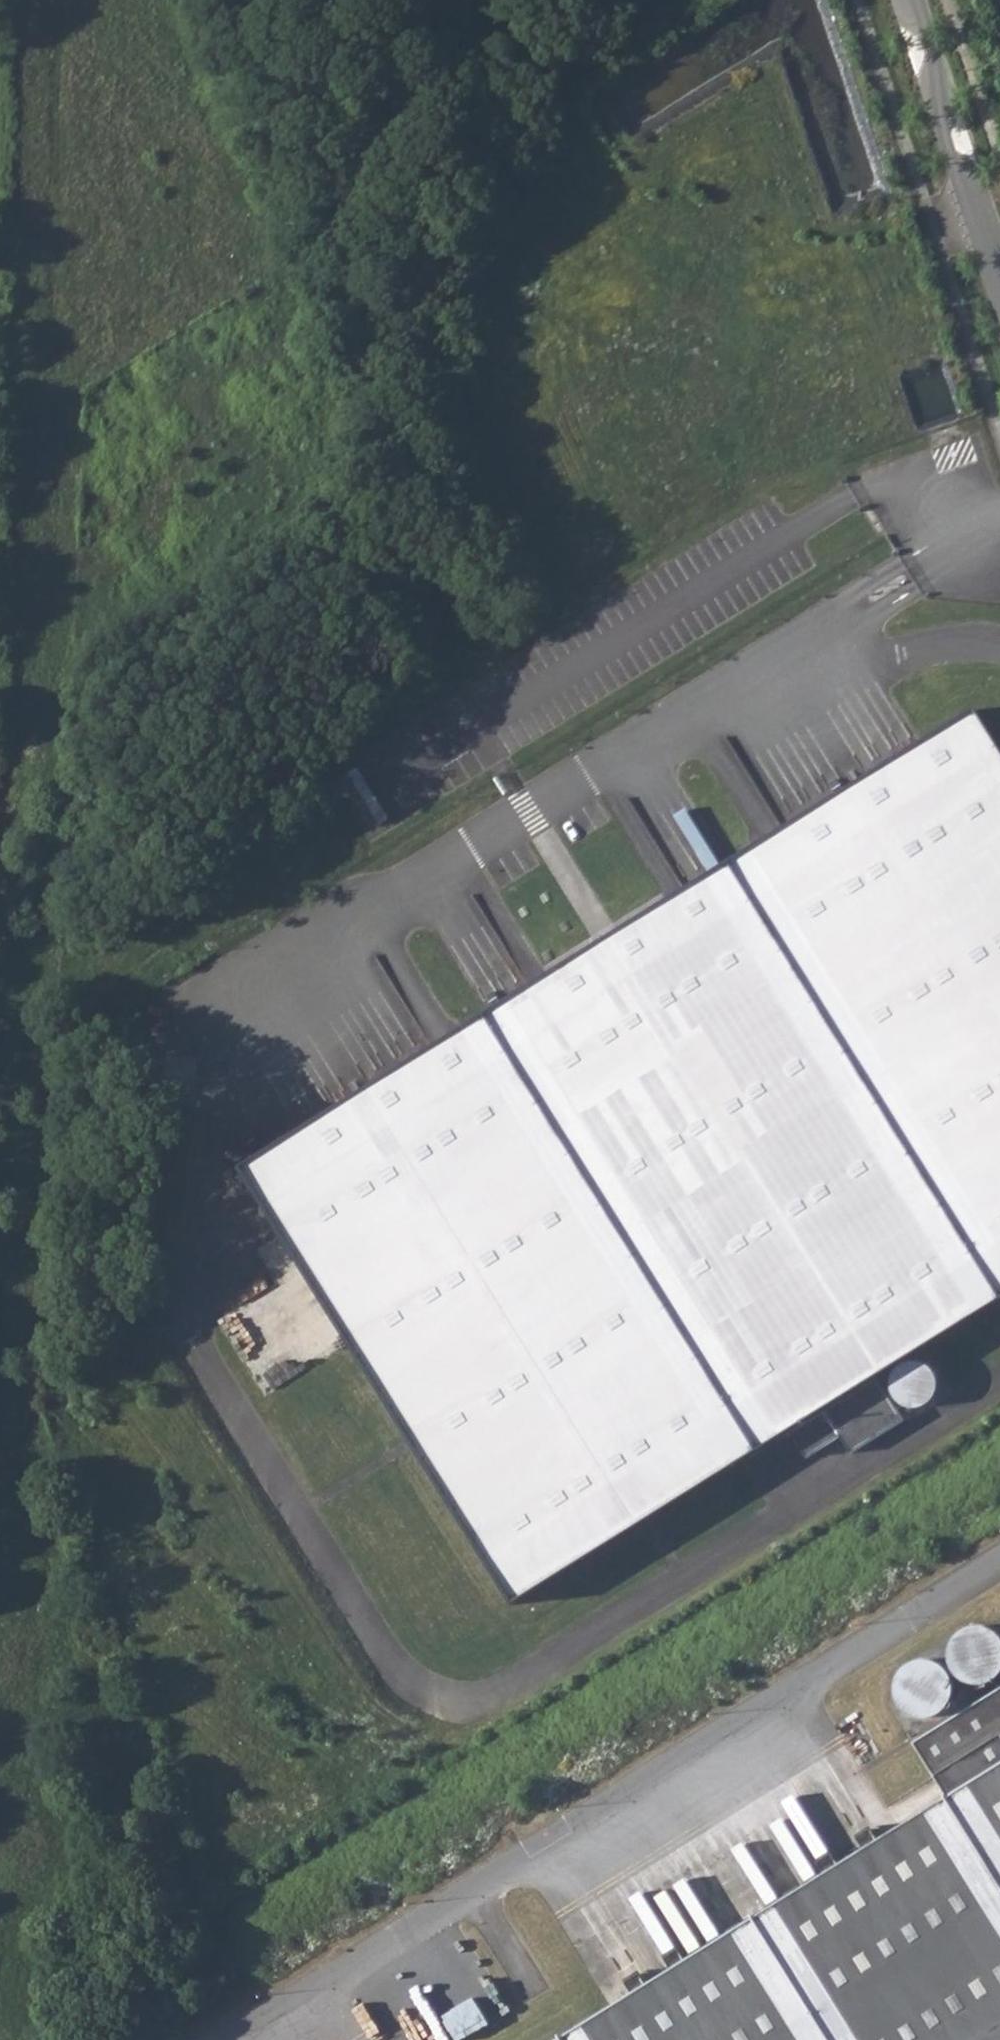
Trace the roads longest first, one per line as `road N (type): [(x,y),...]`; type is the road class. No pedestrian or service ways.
road 1 (track): [(49,0),(51,591),(8,745),(0,972)]
road 2 (unclassified): [(912,0),(999,268)]

